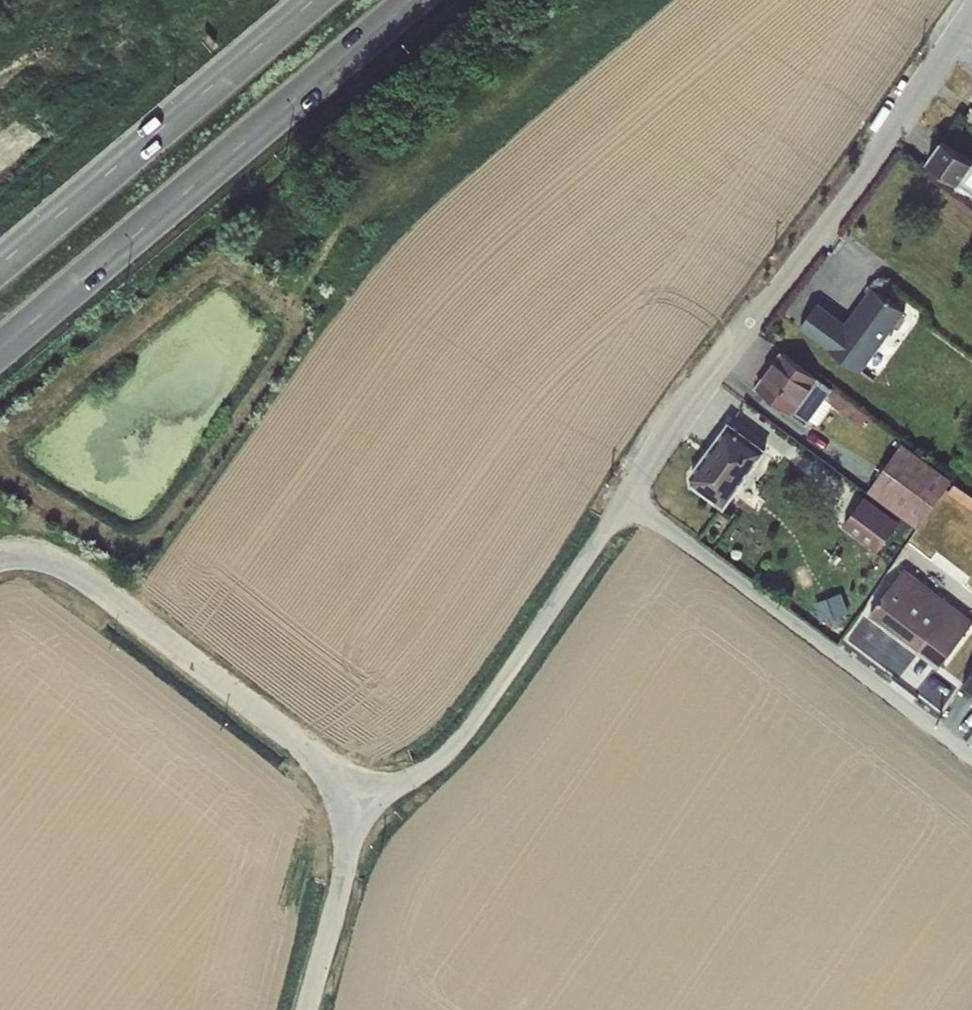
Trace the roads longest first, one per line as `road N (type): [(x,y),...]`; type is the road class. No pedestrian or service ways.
road 1 (tertiary): [(971,12),(630,498)]
road 2 (trunk): [(0,351),(416,0)]
road 3 (tertiary): [(0,558),(66,568),(331,767),(368,786)]
road 4 (unclassified): [(630,498),(971,762)]
road 5 (trunk): [(315,0),(0,266)]
road 6 (tertiary): [(368,786),(408,785),(449,754),(630,498)]
road 7 (unclassified): [(368,786),(306,1009)]
road 8 (track): [(0,77),(98,0)]

